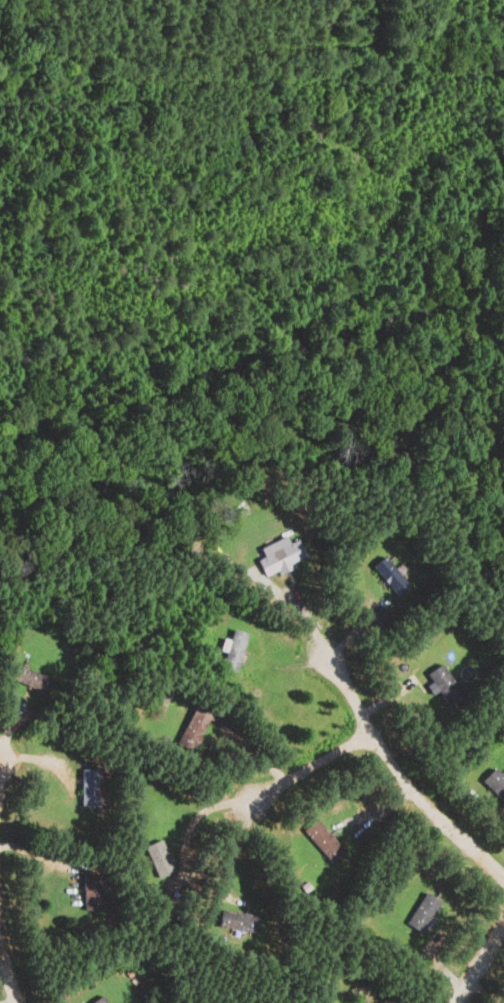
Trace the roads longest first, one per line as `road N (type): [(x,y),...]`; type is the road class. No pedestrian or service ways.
road 1 (residential): [(328,658),(410,787),(503,872)]
road 2 (residential): [(0,87),(6,230)]
road 3 (residential): [(256,801),(370,733)]

